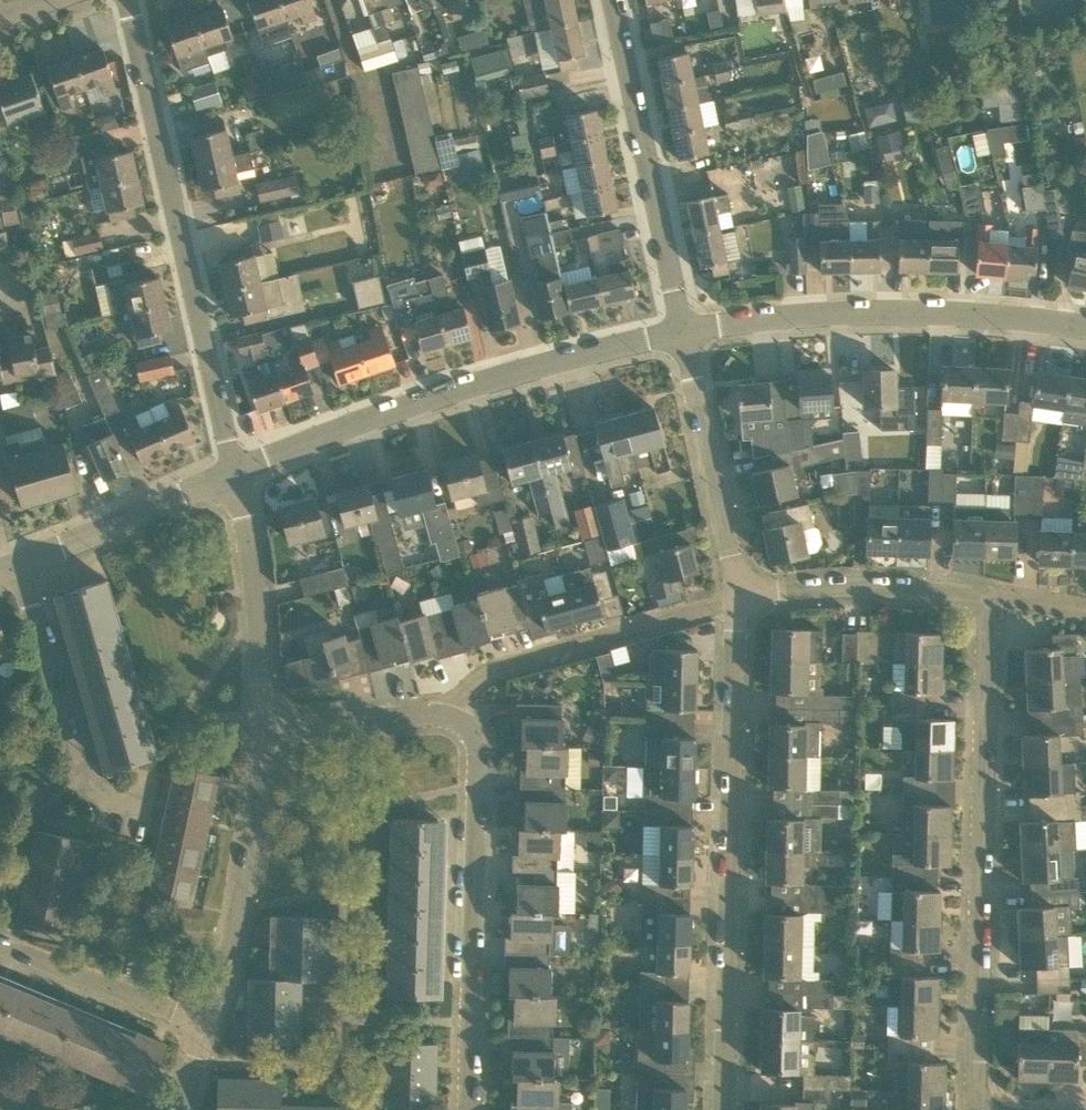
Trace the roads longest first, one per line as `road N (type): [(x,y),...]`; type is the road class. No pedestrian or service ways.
road 1 (residential): [(719,1109),(738,605)]
road 2 (residential): [(979,1101),(990,598)]
road 3 (residential): [(233,473),(128,0)]
road 4 (residential): [(685,333),(443,396),(233,473)]
road 5 (residential): [(474,1109),(480,762),(472,733),(451,717)]
road 6 (residential): [(1085,328),(861,315),(685,333)]
road 7 (residential): [(685,333),(612,0)]
road 8 (residential): [(451,717),(470,688),(498,669),(738,605)]
road 9 (residential): [(153,838),(100,799),(81,765),(19,567)]
road 10 (residential): [(216,1035),(261,818),(264,730)]
road 11 (residential): [(738,605),(685,333)]
road 12 (residential): [(264,730),(233,473)]
road 13 (residential): [(738,605),(779,593),(945,591),(990,598)]
road 14 (residential): [(233,473),(19,567)]
road 15 (residential): [(216,1035),(0,958)]
road 16 (residential): [(264,730),(451,717)]

